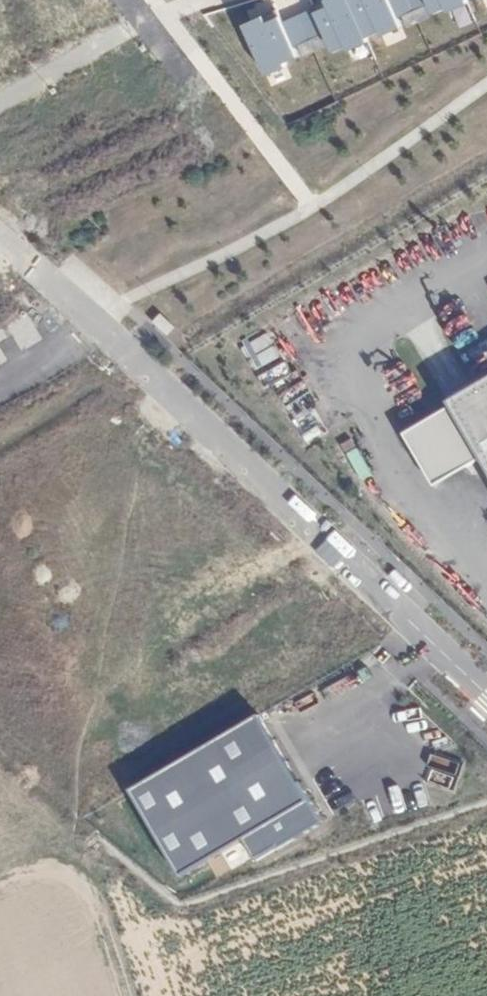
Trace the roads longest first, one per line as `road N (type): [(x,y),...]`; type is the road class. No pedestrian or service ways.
road 1 (residential): [(486,693),(31,264)]
road 2 (track): [(0,887),(45,866),(75,876),(106,916),(130,995)]
road 3 (residential): [(0,105),(164,11)]

